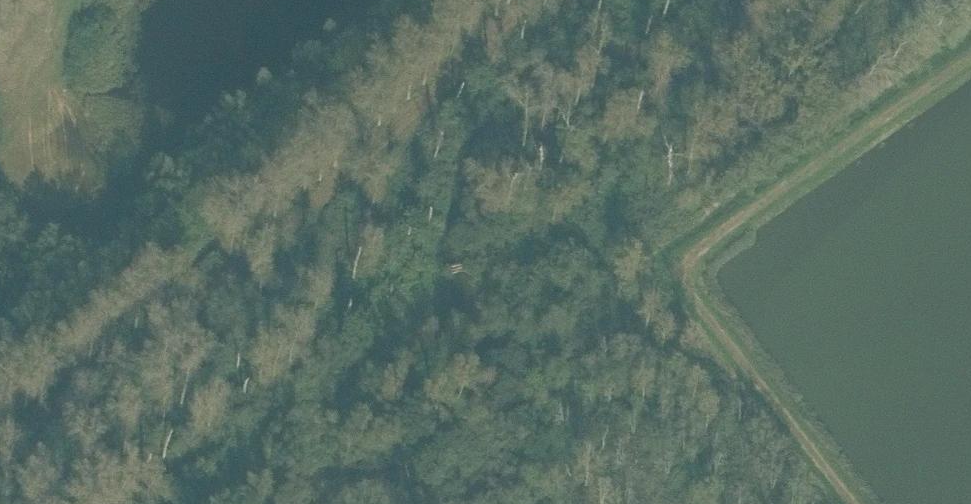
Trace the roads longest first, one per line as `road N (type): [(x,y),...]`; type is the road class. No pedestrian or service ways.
road 1 (track): [(0,445),(123,355),(375,147),(520,0)]
road 2 (track): [(970,54),(678,262),(671,280),(846,503)]

